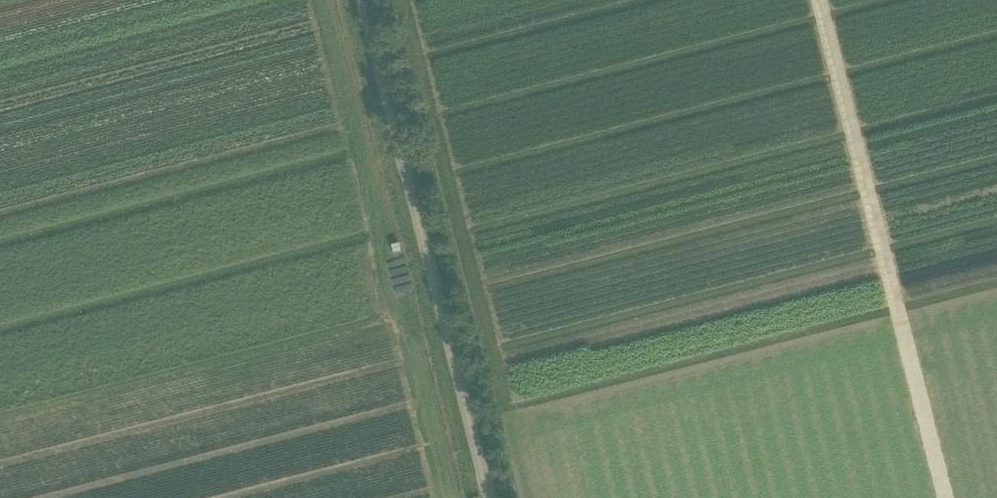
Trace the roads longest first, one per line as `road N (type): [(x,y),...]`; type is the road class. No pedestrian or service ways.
road 1 (unclassified): [(501,497),(371,0)]

